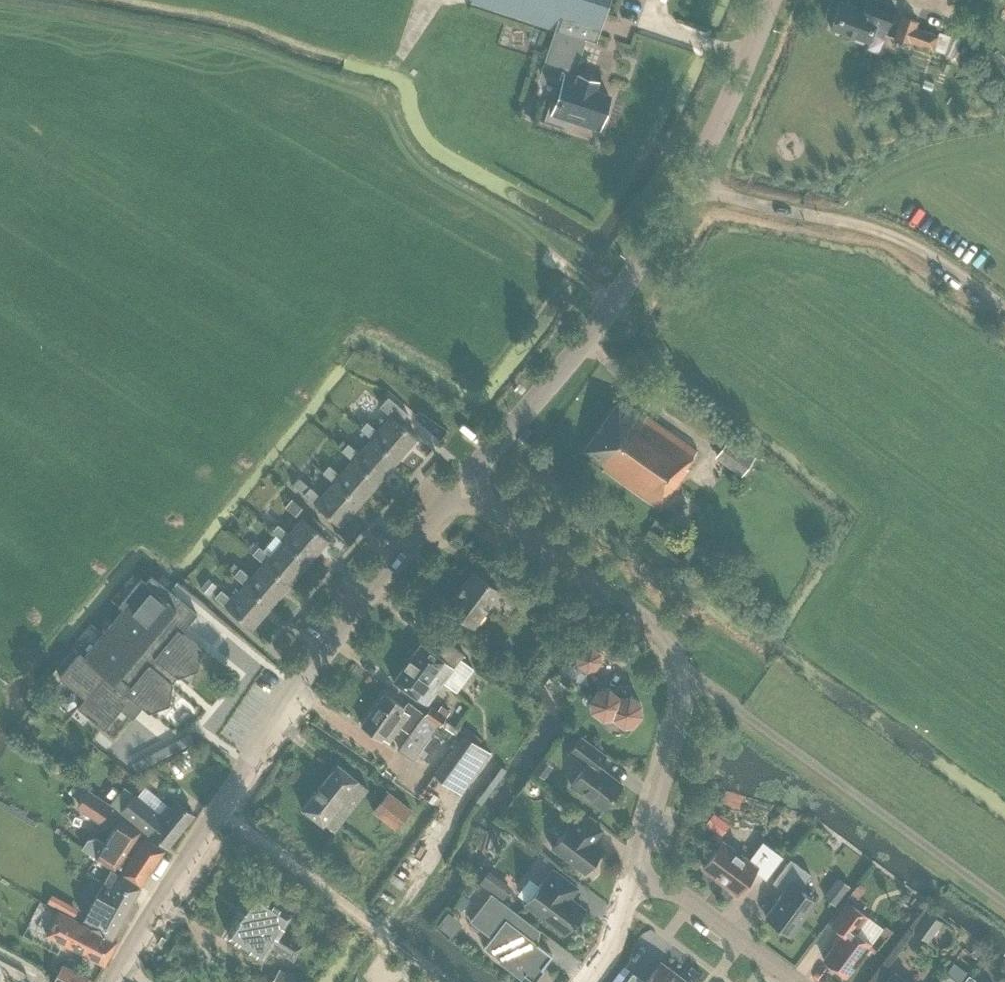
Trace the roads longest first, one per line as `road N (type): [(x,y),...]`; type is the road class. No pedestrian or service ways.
road 1 (tertiary): [(112,981),(299,677),(463,494)]
road 2 (tertiary): [(463,494),(561,377),(688,186),(764,0)]
road 3 (residential): [(1004,902),(691,676)]
road 4 (residential): [(691,676),(647,627),(463,494)]
road 5 (residential): [(632,885),(691,676)]
road 6 (residential): [(795,981),(688,902),(632,885)]

